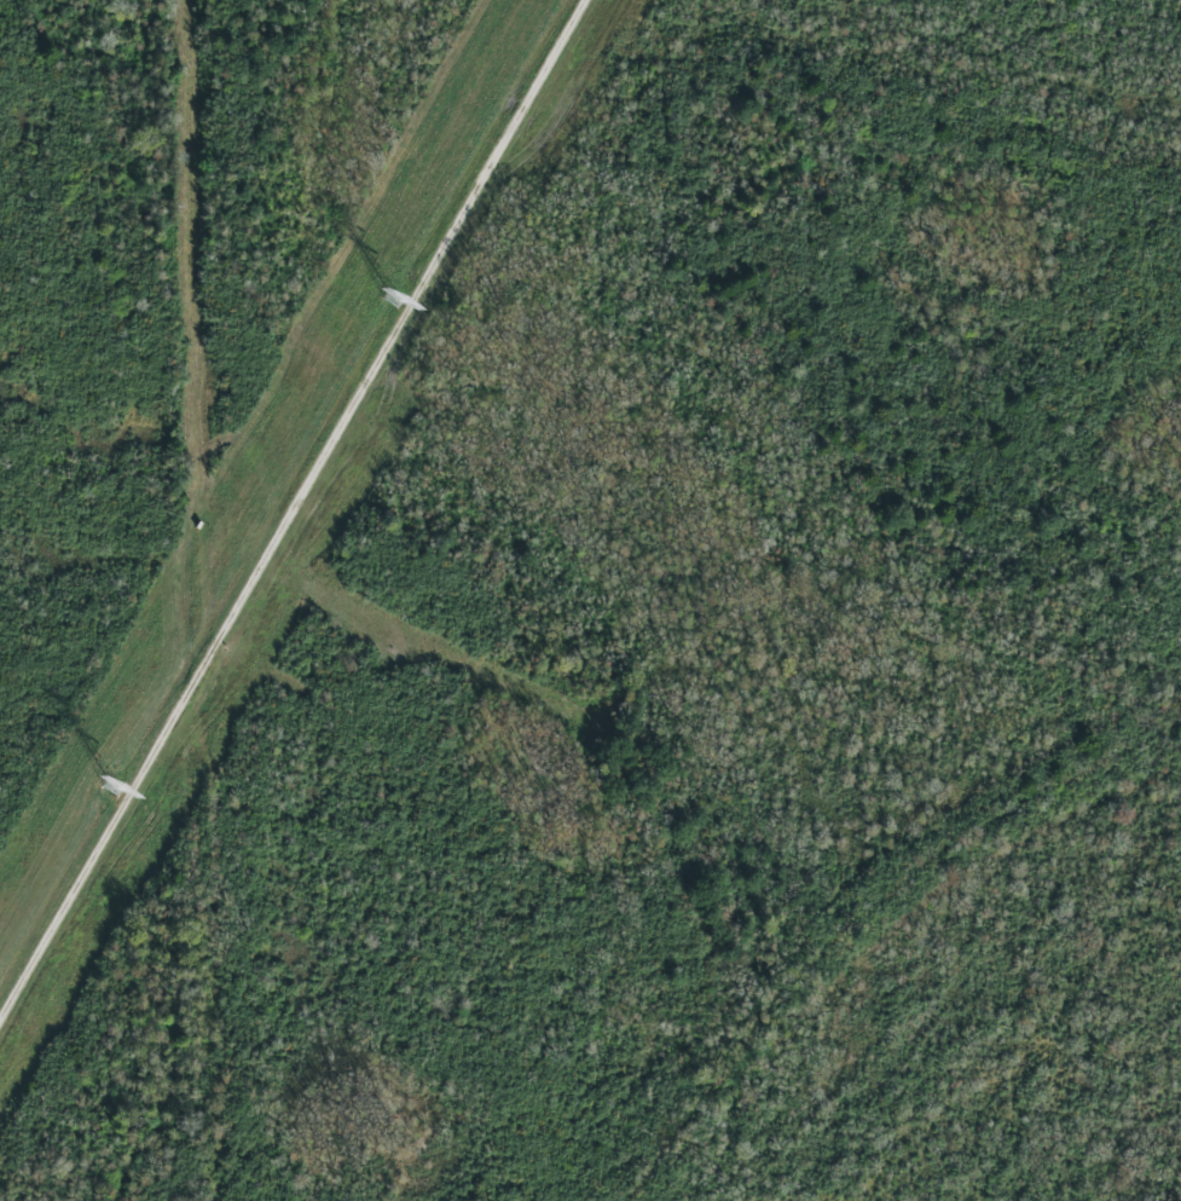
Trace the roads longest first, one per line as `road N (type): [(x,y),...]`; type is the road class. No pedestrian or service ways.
road 1 (track): [(0,1043),(599,0)]

